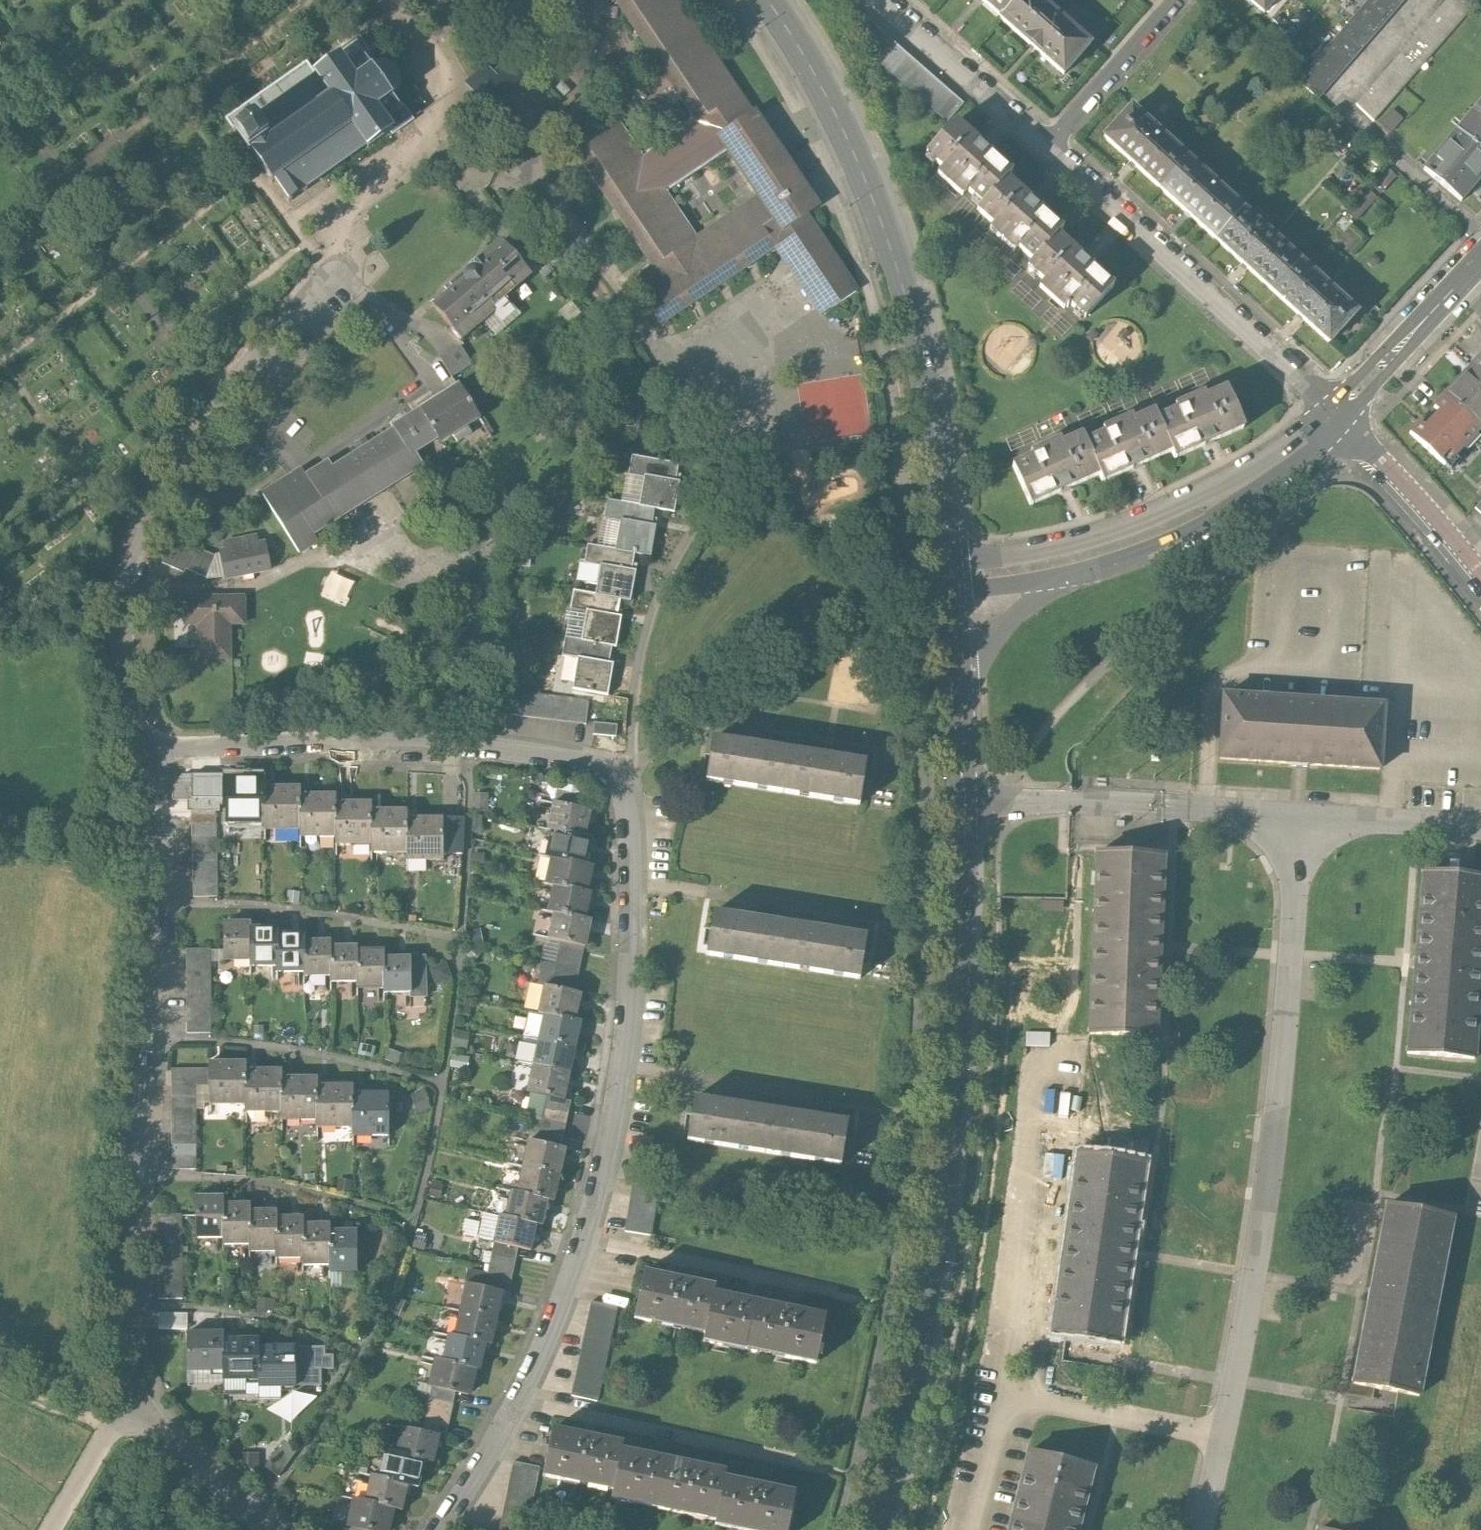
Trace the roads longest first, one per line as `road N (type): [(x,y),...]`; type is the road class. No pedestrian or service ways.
road 1 (residential): [(134,748),(470,745),(595,763),(618,782),(630,837),(629,963),(623,1065),(606,1156),(555,1322),(519,1405),(436,1529)]
road 2 (secondary): [(962,690),(953,1129),(927,1317),(875,1529)]
road 3 (residential): [(268,1529),(176,1445),(134,1392),(122,1361),(124,1176),(151,903),(134,748)]
road 4 (secondary): [(768,0),(828,98),(880,216),(917,342),(951,560)]
road 5 (residential): [(134,748),(122,570),(224,403),(333,269)]
road 6 (residential): [(1048,147),(1337,411)]
road 7 (residential): [(1260,481),(1151,528),(1022,555),(951,560)]
road 8 (residential): [(1051,581),(1166,550),(1233,511),(1260,481)]
road 9 (residential): [(882,0),(1048,147)]
road 10 (residential): [(1337,411),(1480,578)]
road 11 (residential): [(1337,411),(1480,259)]
road 12 (residential): [(1048,147),(1175,0)]
road 13 (secondary): [(962,690),(1005,624),(1051,581)]
road 14 (track): [(115,1425),(0,1370)]

